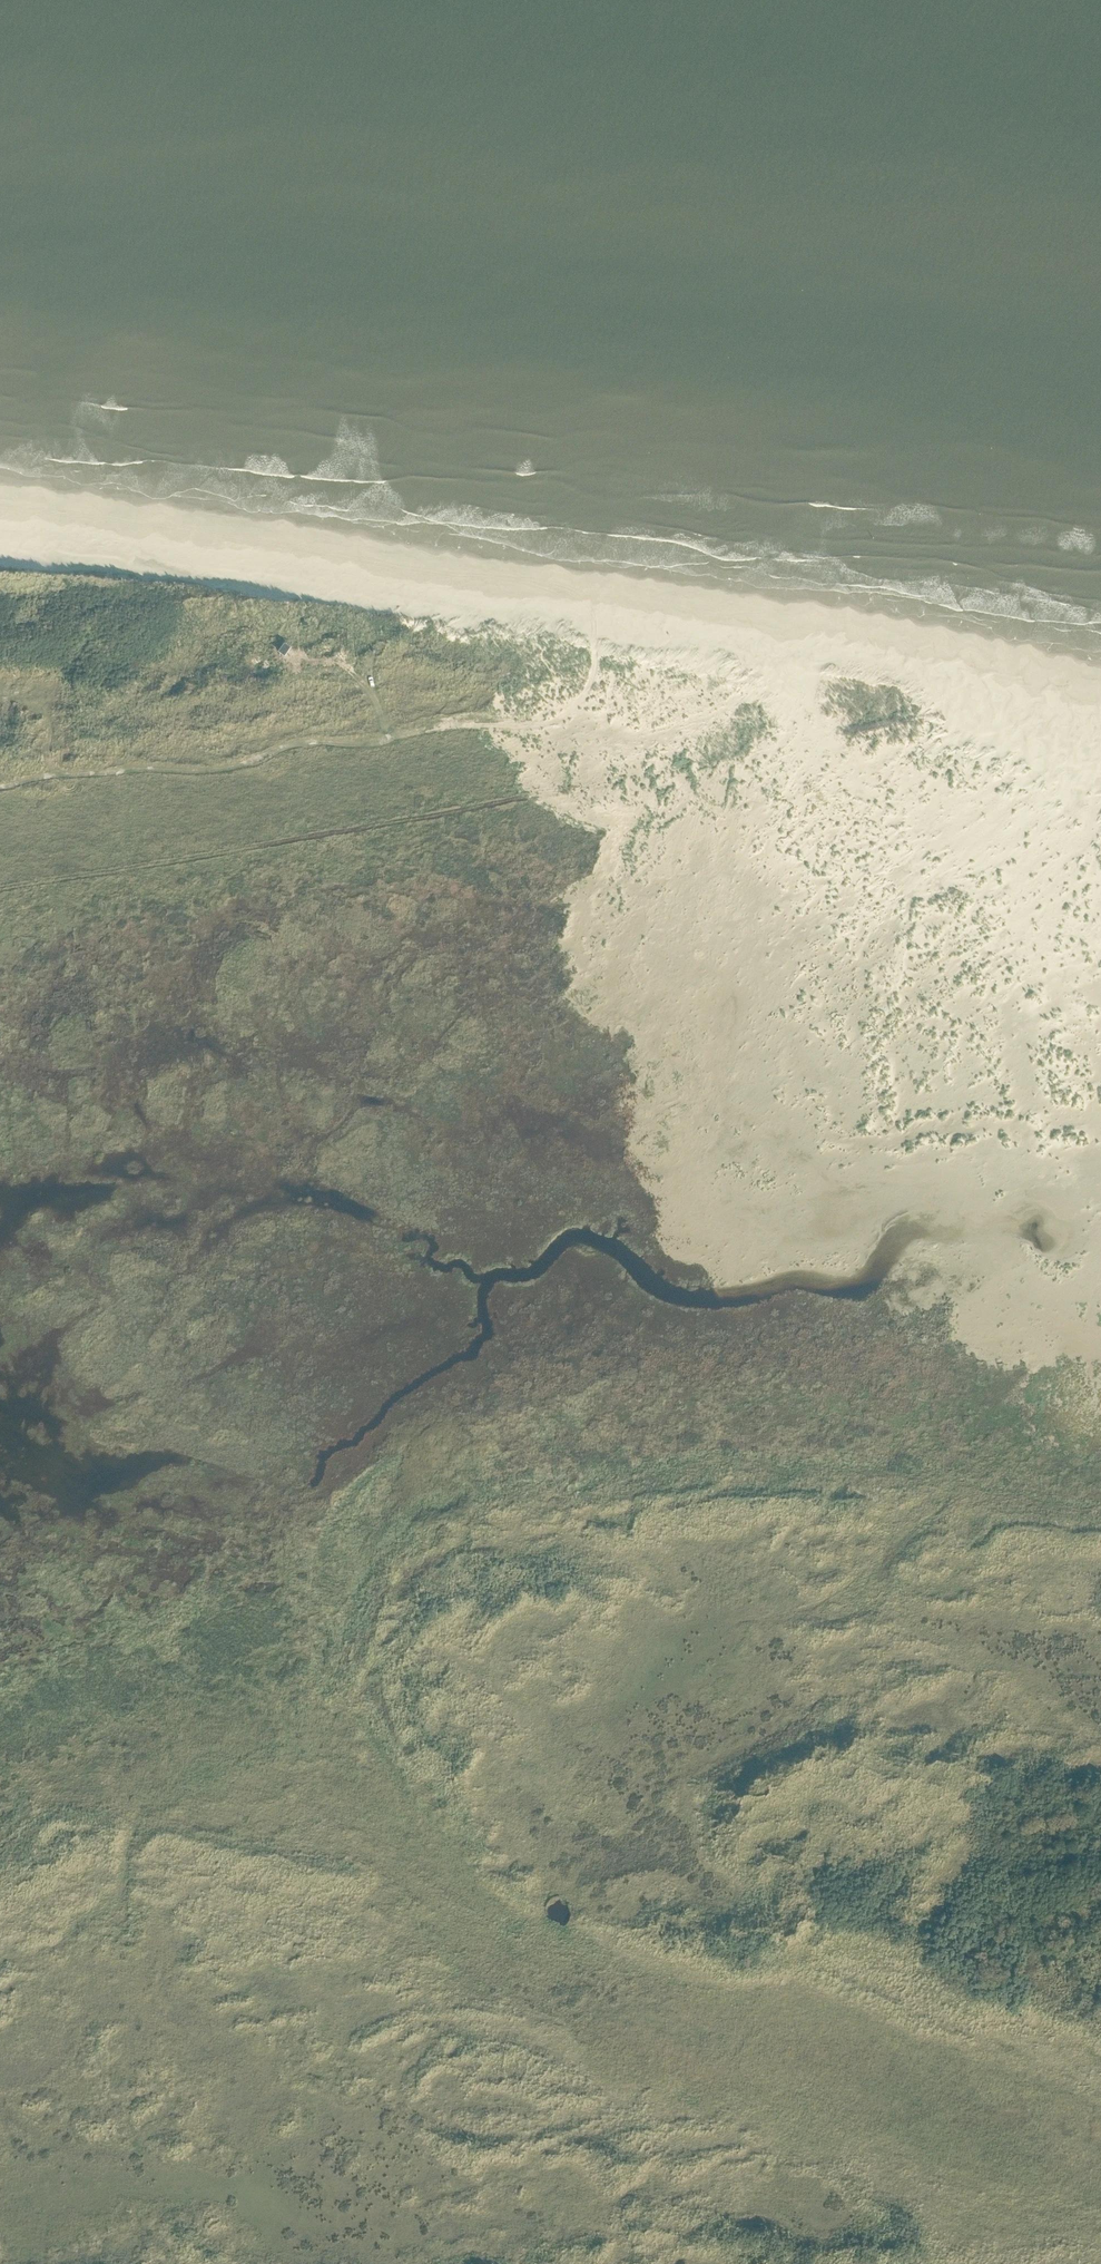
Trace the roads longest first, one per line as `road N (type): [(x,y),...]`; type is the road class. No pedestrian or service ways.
road 1 (track): [(737,509),(967,633),(374,751),(127,773),(0,798)]
road 2 (track): [(737,509),(594,469),(174,535),(0,541)]

